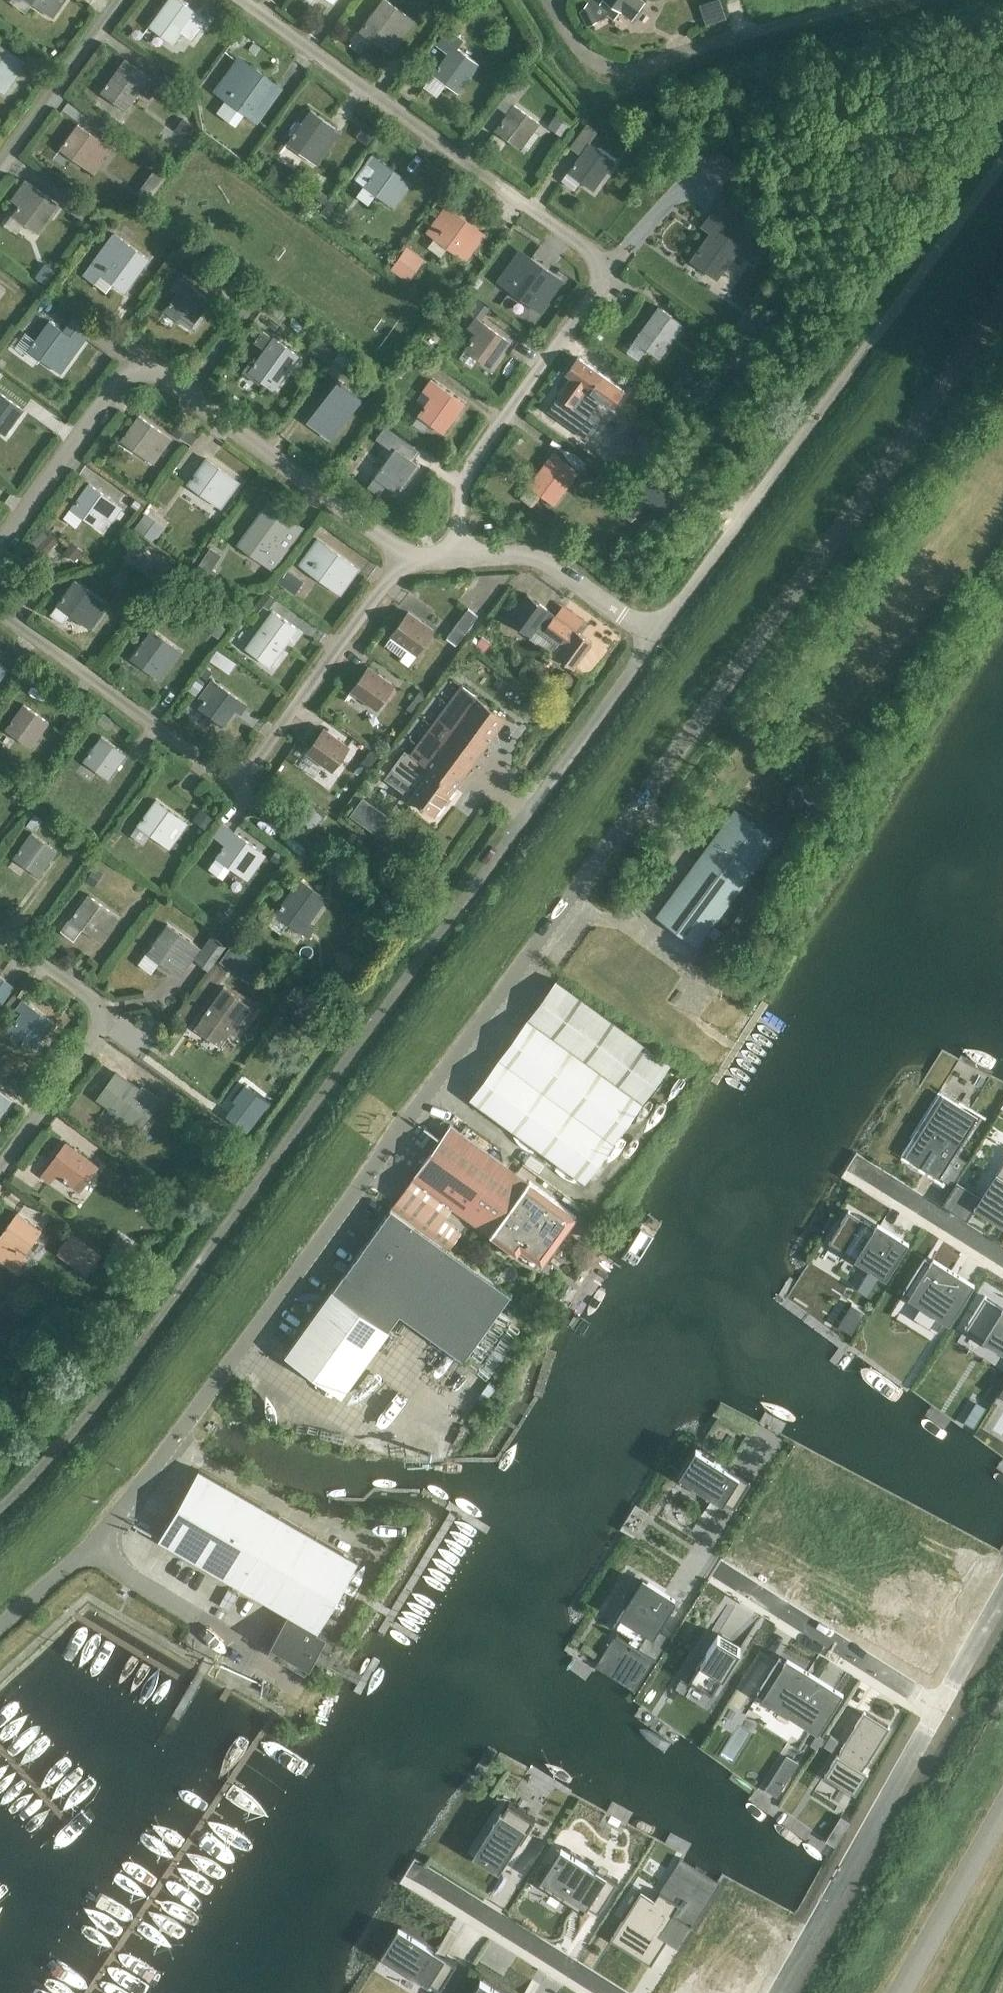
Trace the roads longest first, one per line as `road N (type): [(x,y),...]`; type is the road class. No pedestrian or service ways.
road 1 (unclassified): [(0,1507),(134,1350),(651,639)]
road 2 (residential): [(0,1625),(91,1548),(643,799)]
road 3 (residential): [(243,0),(595,262),(596,290),(466,473),(457,556)]
road 4 (unclassified): [(643,799),(1002,298)]
road 5 (unclassified): [(651,639),(1002,159)]
road 6 (residential): [(0,542),(120,377),(144,367),(403,554)]
road 7 (unclassified): [(870,0),(627,68),(586,53),(550,4)]
road 8 (residential): [(935,1707),(638,1526)]
road 9 (residential): [(778,1992),(935,1707)]
road 10 (residential): [(0,1166),(99,1022),(89,998),(0,934)]
road 11 (residential): [(235,775),(213,768),(0,612)]
road 12 (residential): [(403,554),(255,761),(235,775)]
road 13 (residential): [(457,556),(544,560),(651,639)]
road 14 (unclassified): [(892,1992),(1002,1803)]
road 15 (residential): [(434,1883),(615,1992)]
road 16 (residential): [(0,162),(116,0)]
road 17 (residential): [(863,1173),(1002,1261)]
road 18 (residential): [(935,1707),(1002,1584)]

